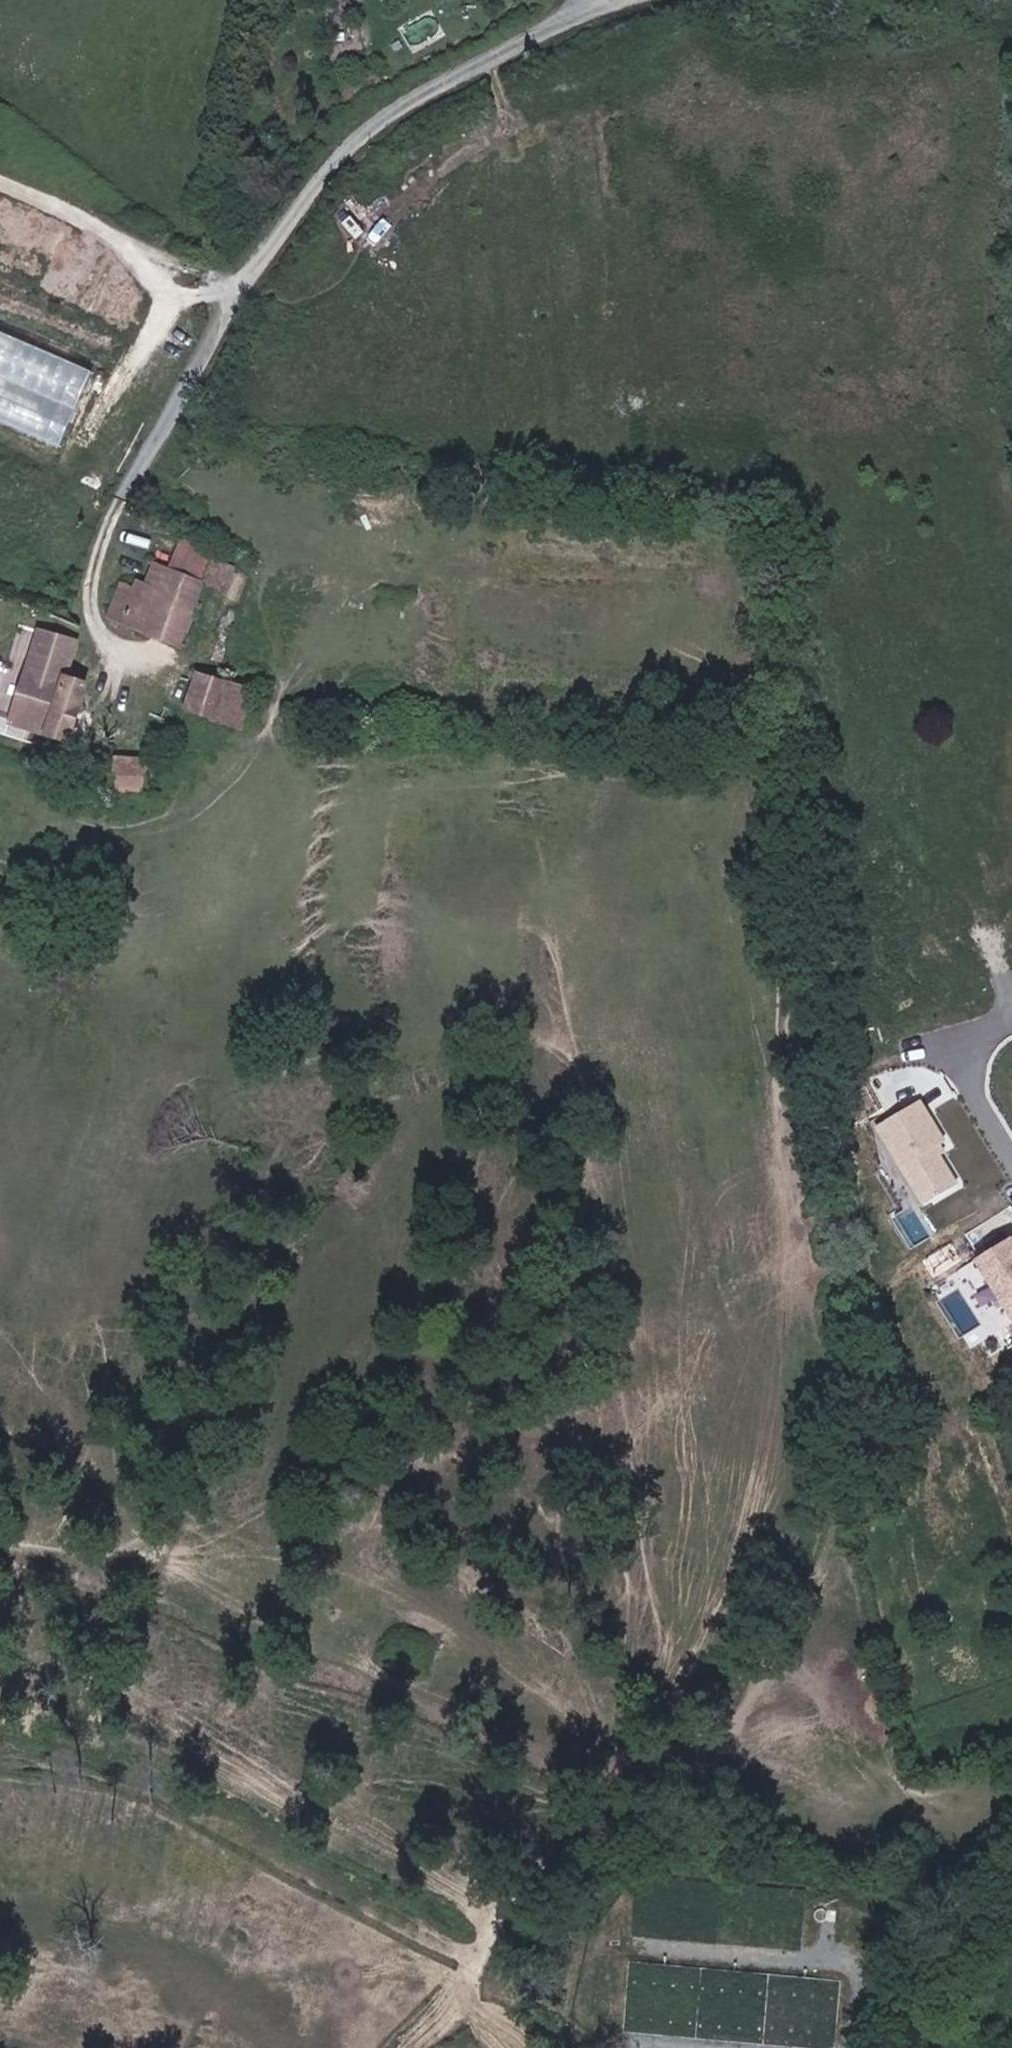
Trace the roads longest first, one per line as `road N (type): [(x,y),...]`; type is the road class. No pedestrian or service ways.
road 1 (unclassified): [(613,0),(386,122),(343,160),(244,289)]
road 2 (residential): [(1011,1154),(968,1083),(969,1049),(990,1027),(1011,1022)]

